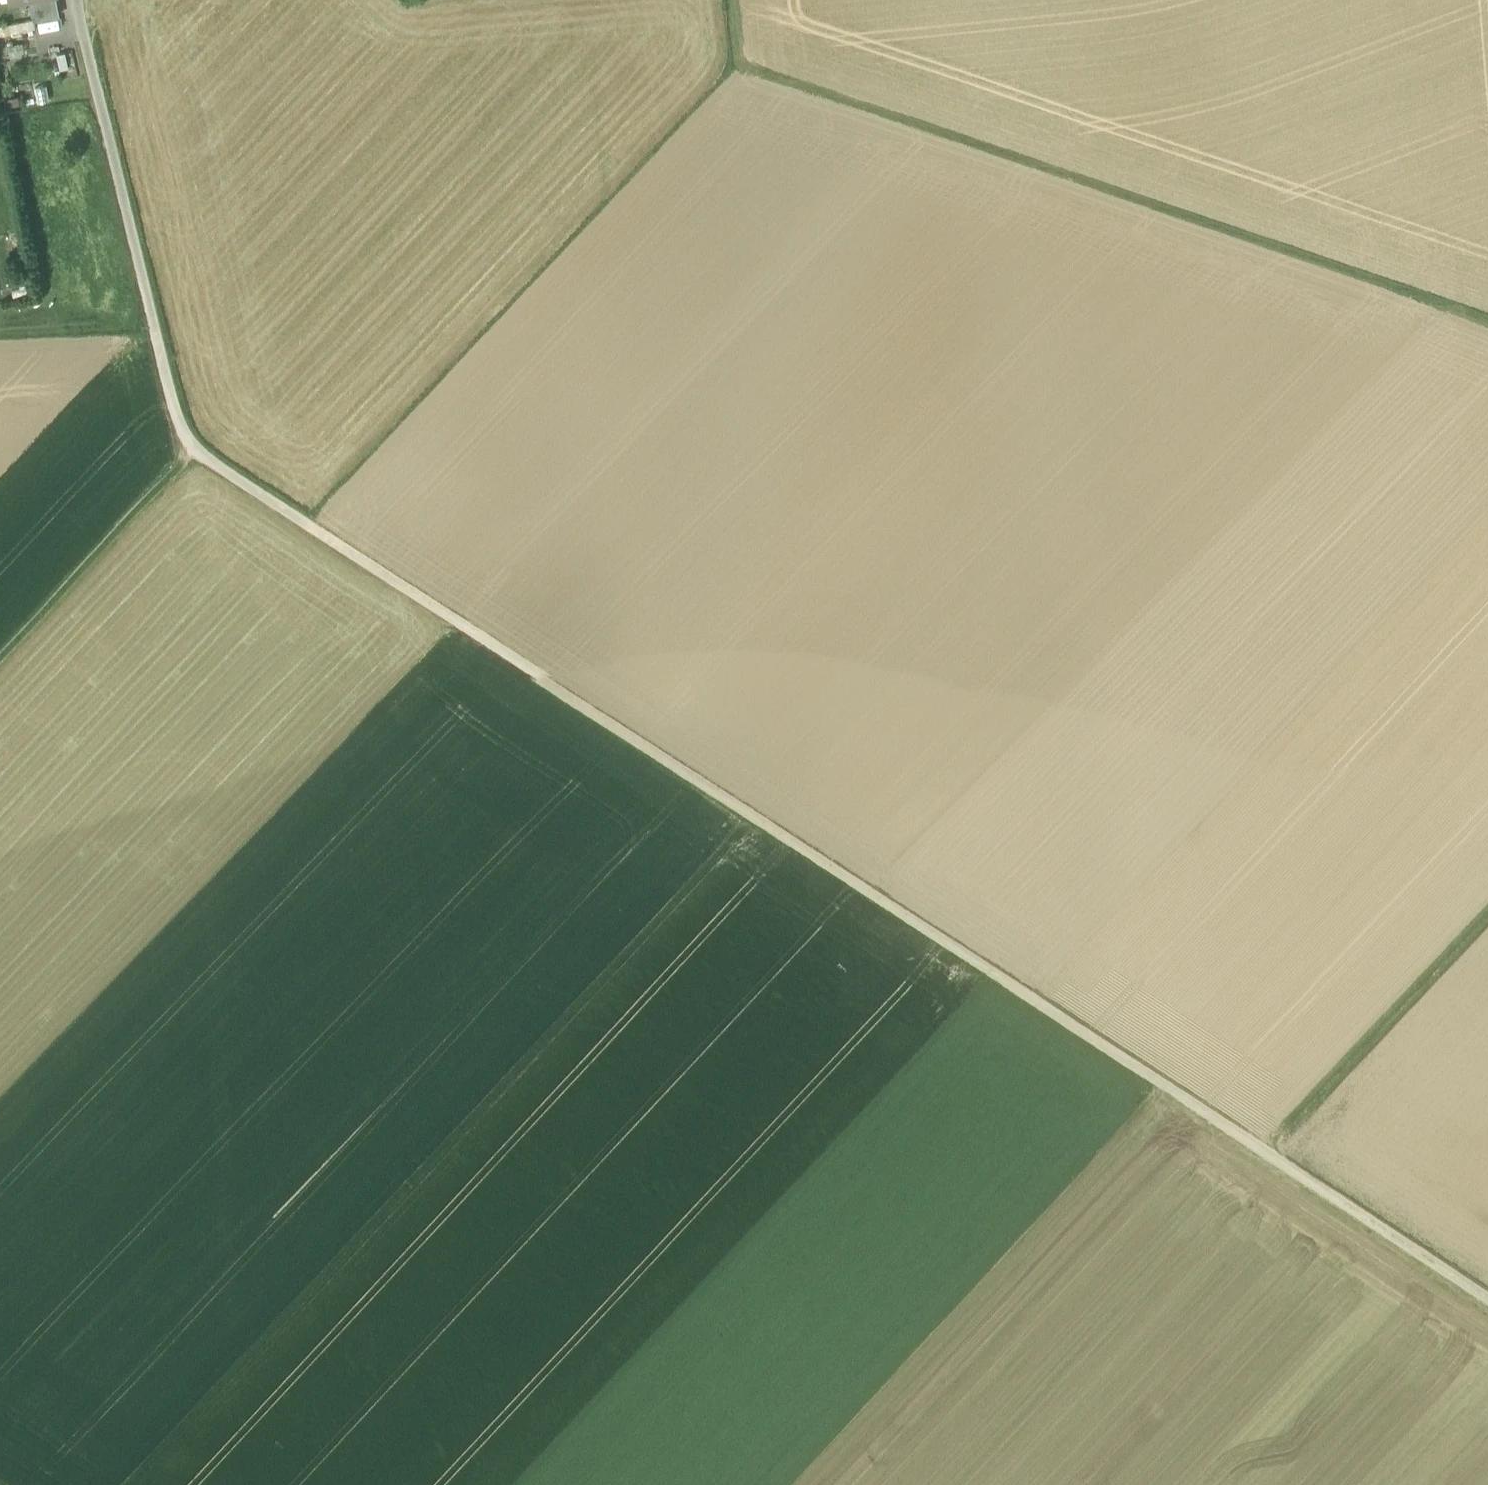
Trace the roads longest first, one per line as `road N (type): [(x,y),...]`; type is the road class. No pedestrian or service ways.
road 1 (track): [(88,58),(179,420),(197,454),(1487,1298)]
road 2 (track): [(1487,321),(758,72),(737,46),(733,0)]
road 3 (track): [(1259,1149),(1487,907)]
road 4 (track): [(0,662),(197,454)]

